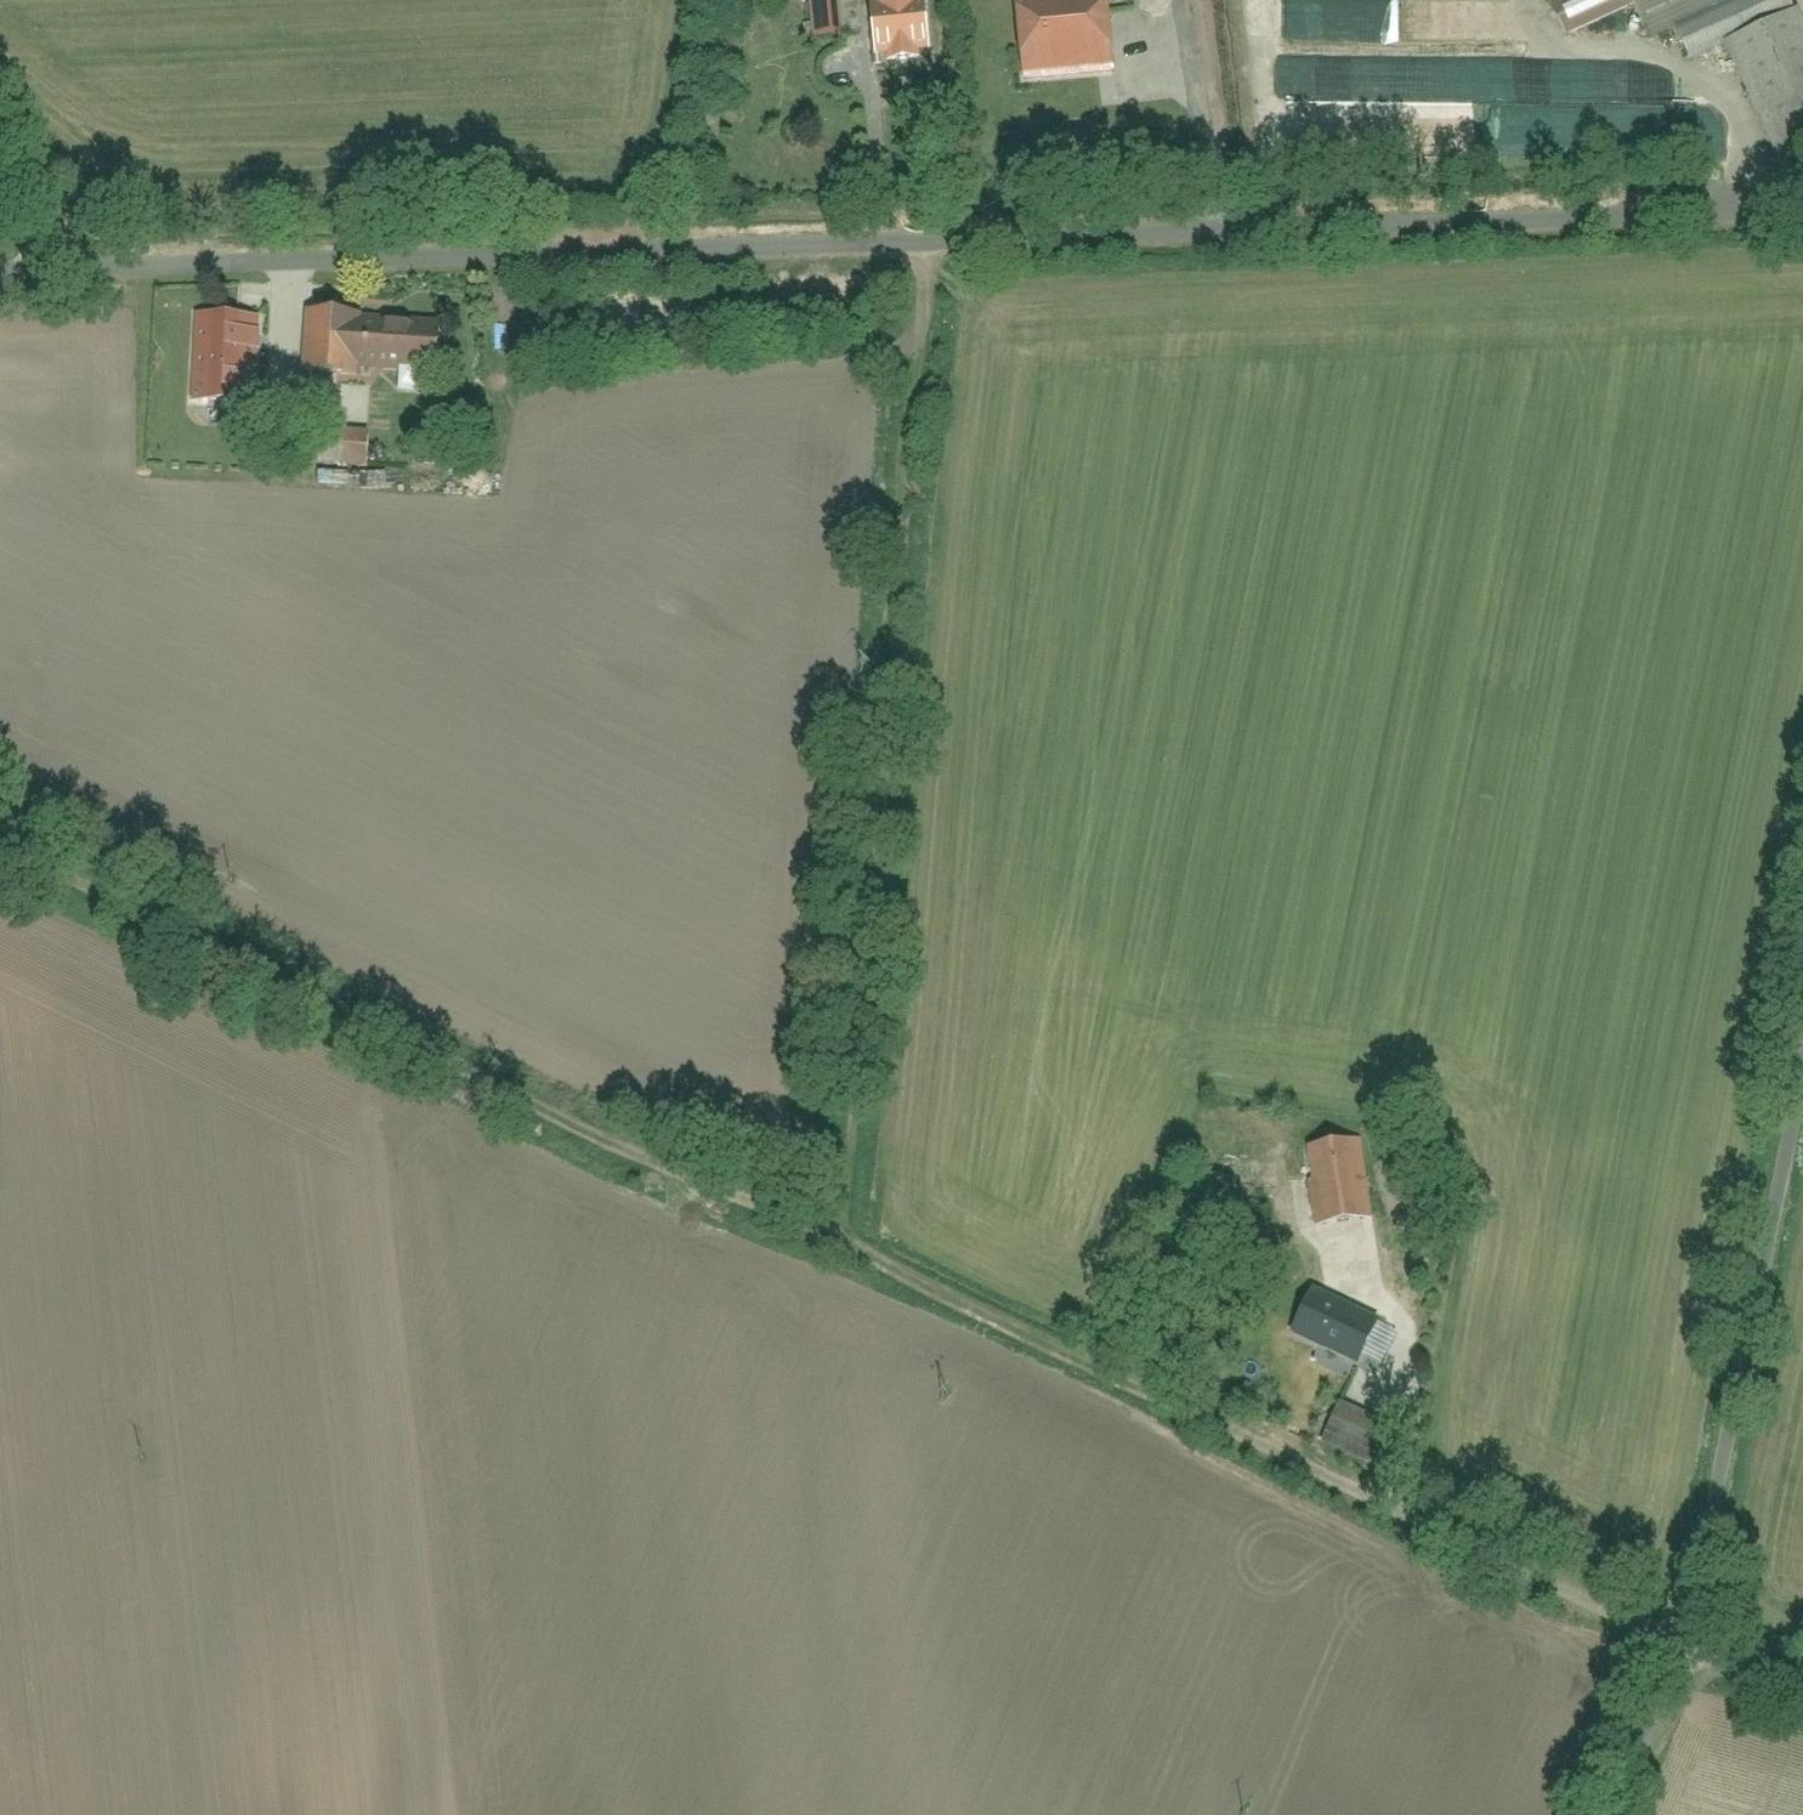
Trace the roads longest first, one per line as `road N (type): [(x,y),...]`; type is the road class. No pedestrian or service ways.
road 1 (unclassified): [(1802,212),(64,272)]
road 2 (track): [(0,838),(924,1271),(1211,1424)]
road 3 (unclassified): [(1802,1045),(1678,1645)]
road 4 (unclassified): [(1211,1424),(1678,1645)]
road 5 (unclassified): [(1678,1645),(1619,1814)]
road 6 (unclassified): [(1678,1645),(1802,1678)]

